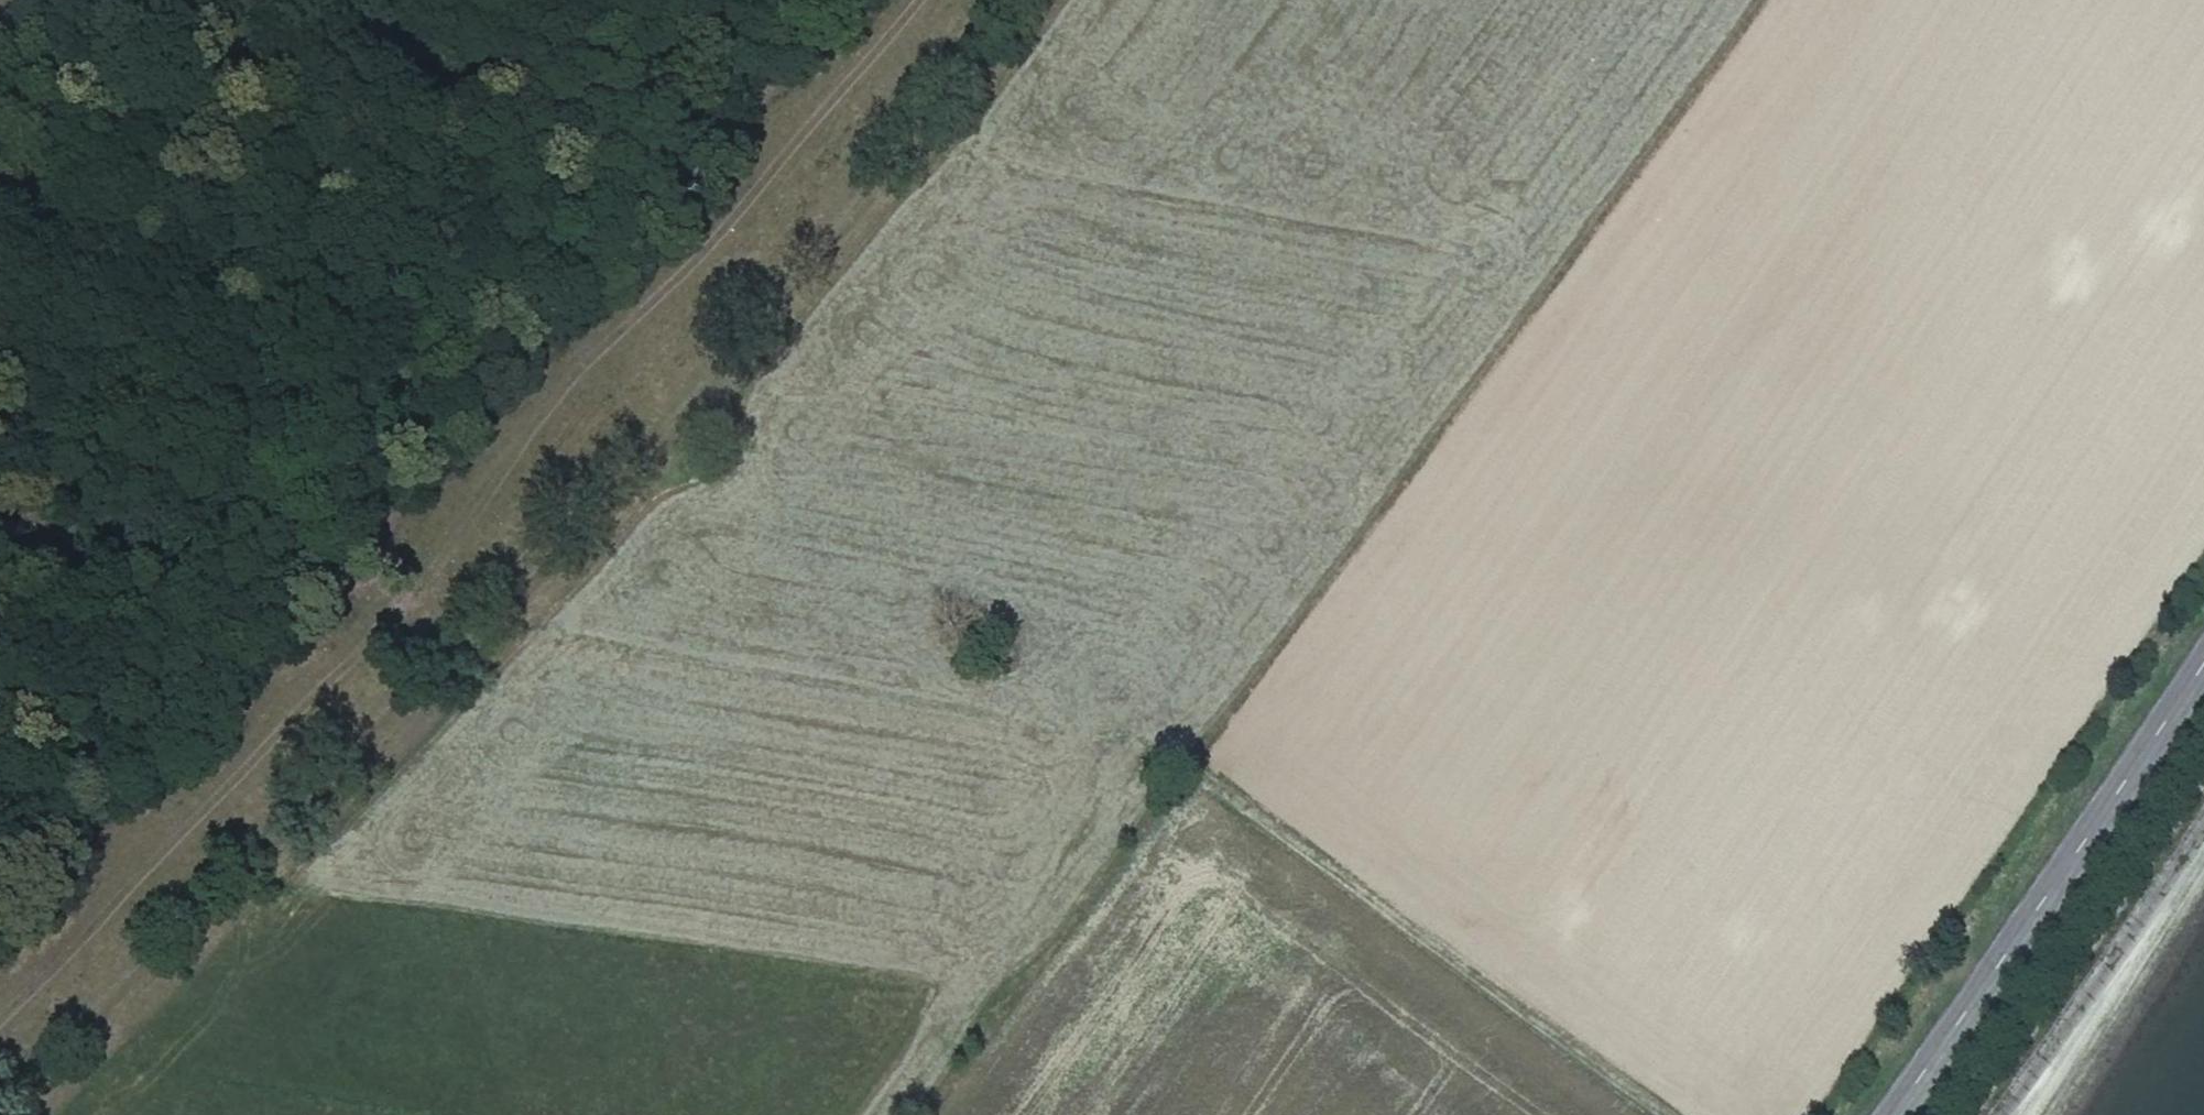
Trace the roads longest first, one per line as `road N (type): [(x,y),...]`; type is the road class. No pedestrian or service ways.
road 1 (secondary): [(2203,657),(1900,1114)]

